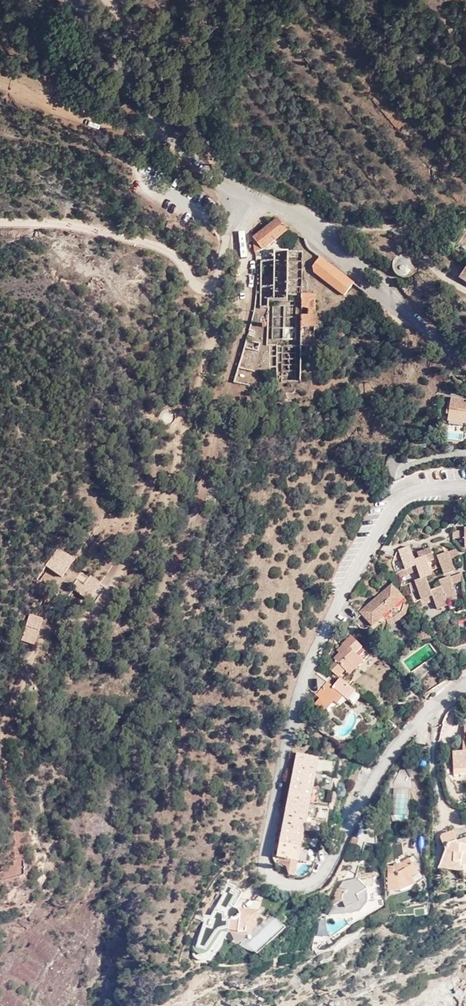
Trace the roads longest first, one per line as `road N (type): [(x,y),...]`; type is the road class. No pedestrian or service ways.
road 1 (unclassified): [(465,361),(317,229),(252,196)]
road 2 (unclassified): [(73,0),(178,141),(252,196)]
road 3 (track): [(228,185),(138,30),(112,0)]

